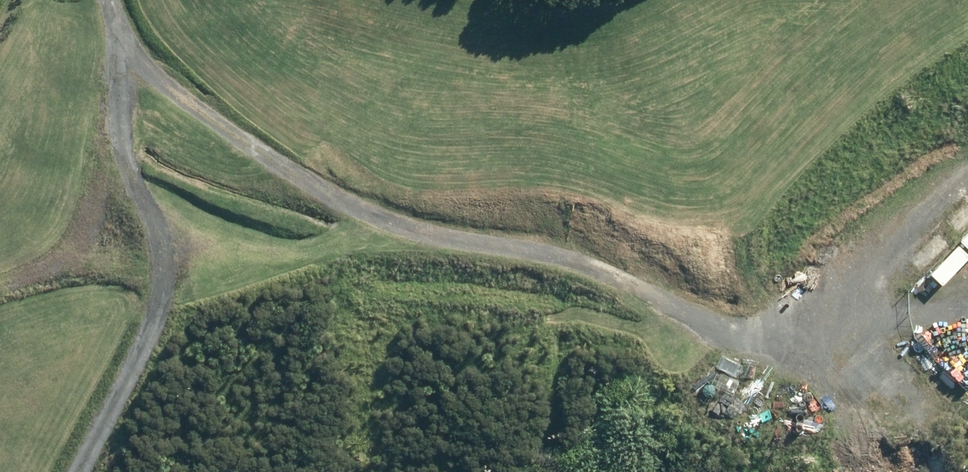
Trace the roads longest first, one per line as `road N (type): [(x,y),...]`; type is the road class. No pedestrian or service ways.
road 1 (track): [(120,57),(297,191),(392,231),(503,255),(615,264),(760,347),(856,392),(967,428)]
road 2 (track): [(84,471),(117,415),(149,270),(126,163),(109,0)]
road 3 (track): [(0,289),(79,262),(149,270),(392,231)]
road 4 (track): [(967,191),(760,347)]

